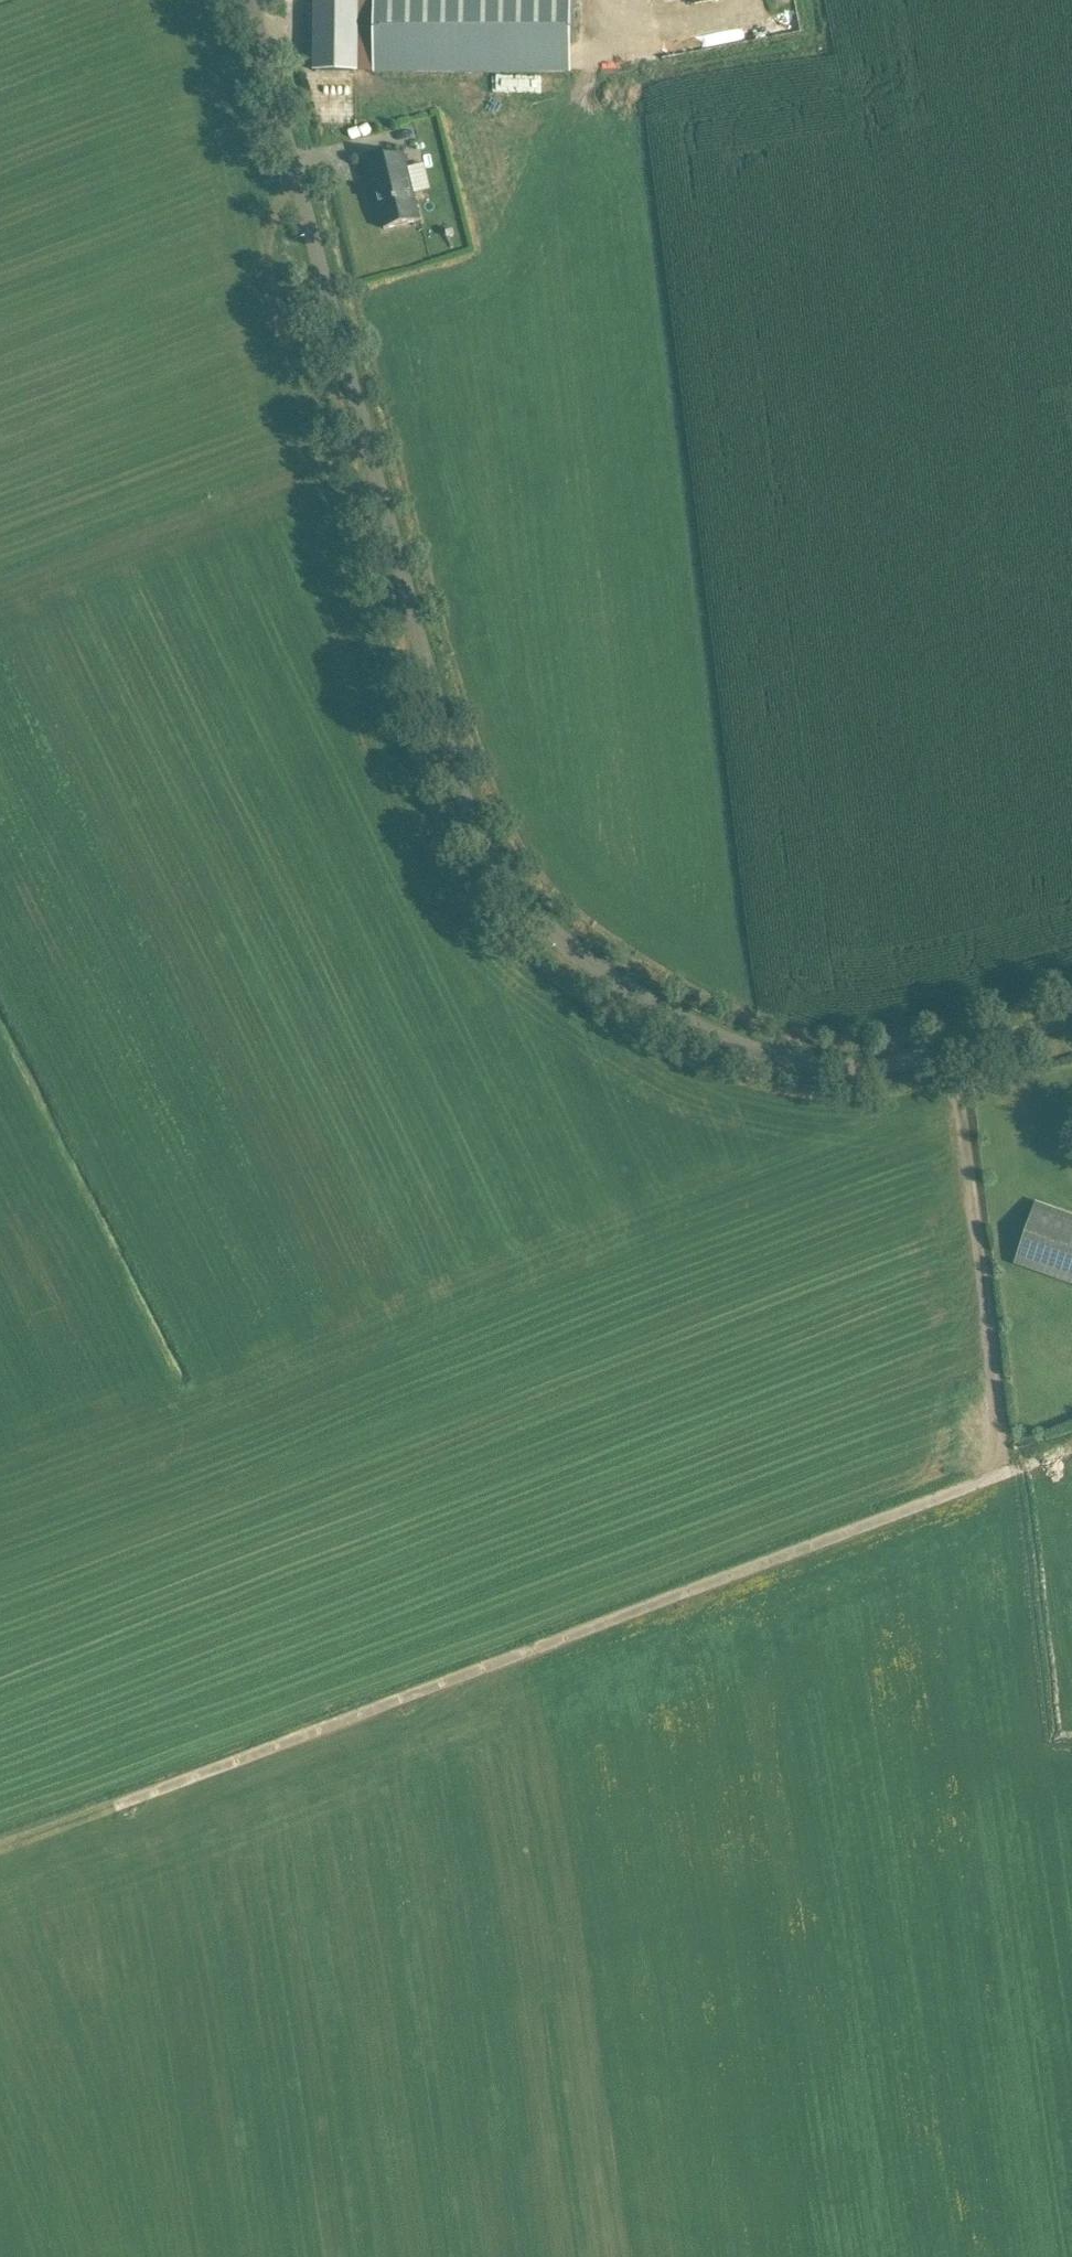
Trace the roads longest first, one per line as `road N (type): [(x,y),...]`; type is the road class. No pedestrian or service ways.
road 1 (unclassified): [(1071,1020),(949,1055),(863,1065),(785,1058),(644,1001),(575,950),(508,885),(447,751),(249,0)]

